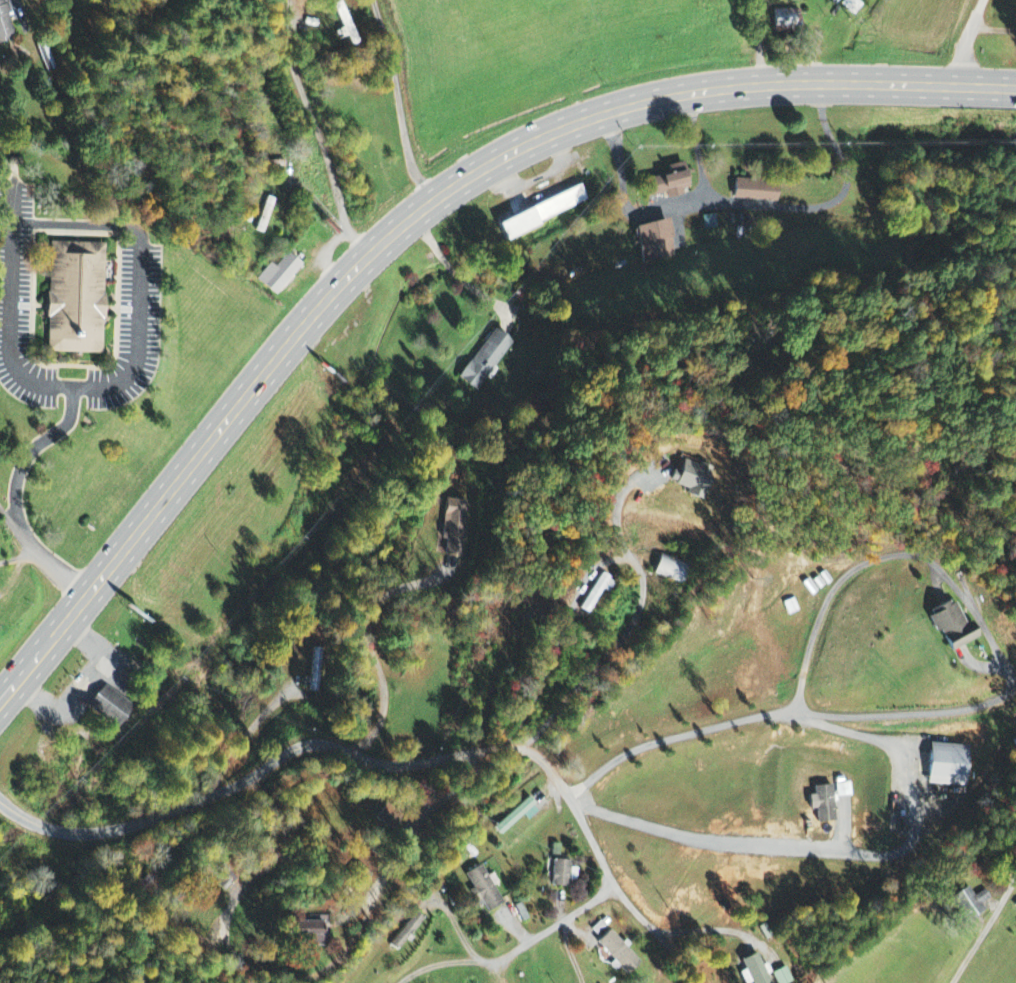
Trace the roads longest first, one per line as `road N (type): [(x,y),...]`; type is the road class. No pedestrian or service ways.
road 1 (trunk): [(0,705),(337,288),(431,203),(498,158),(634,102),(704,91),(807,83),(959,87)]
road 2 (residential): [(0,803),(57,833),(127,829),(306,745),(355,769),(525,749),(546,761),(618,892),(683,982)]
road 3 (residential): [(479,750),(340,962),(292,979),(246,973),(213,938),(228,896),(283,862),(289,809),(247,770)]
road 4 (residential): [(571,799),(612,763),(681,731),(768,712),(973,706),(1015,688),(949,577)]
road 5 (residential): [(923,859),(704,844),(577,812)]
road 6 (residential): [(949,577),(922,561),(893,559),(859,570),(830,597),(811,636),(793,713)]
road 7 (residential): [(405,982),(421,965),(495,961),(537,944),(618,892)]
road 8 (residential): [(431,203),(405,148),(376,0)]
road 9 (residential): [(89,597),(0,509)]
road 10 (residential): [(952,982),(1015,875)]

